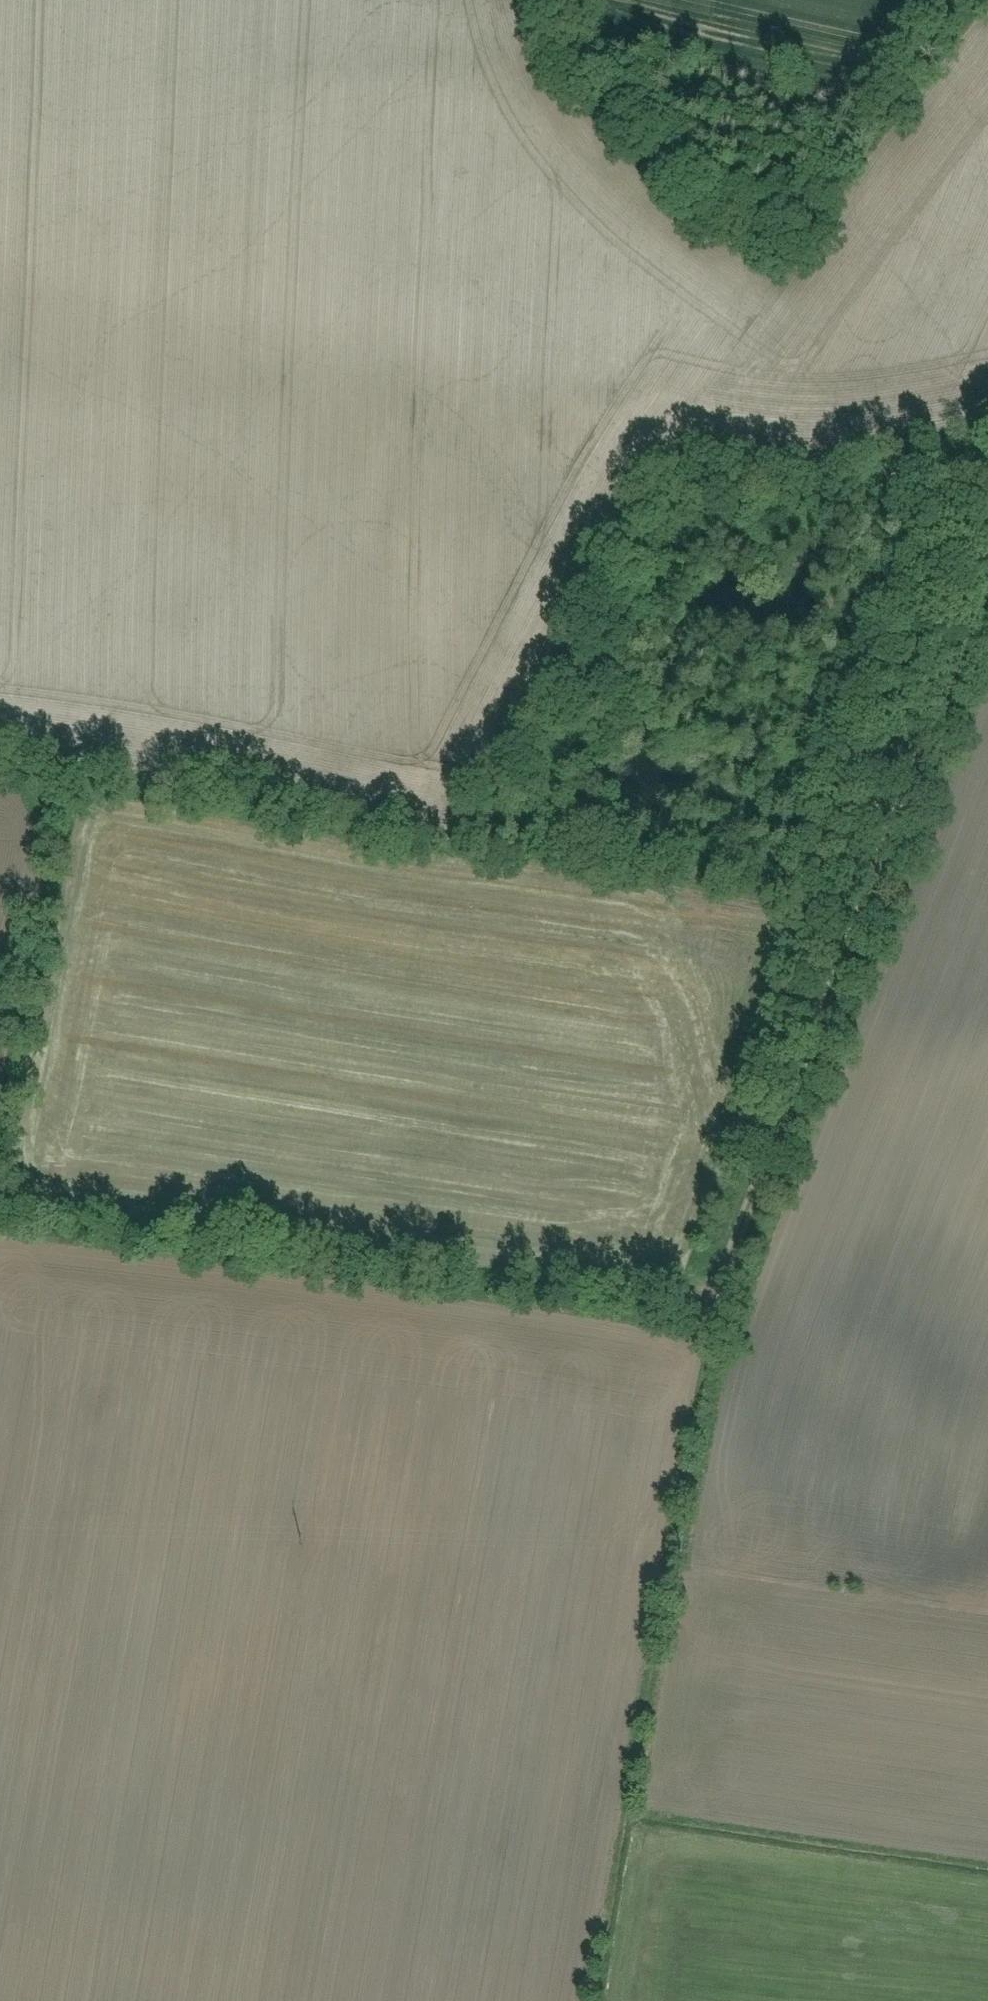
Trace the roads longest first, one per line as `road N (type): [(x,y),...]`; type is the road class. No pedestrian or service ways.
road 1 (track): [(987,574),(705,1334)]
road 2 (track): [(987,461),(901,469),(819,455)]

